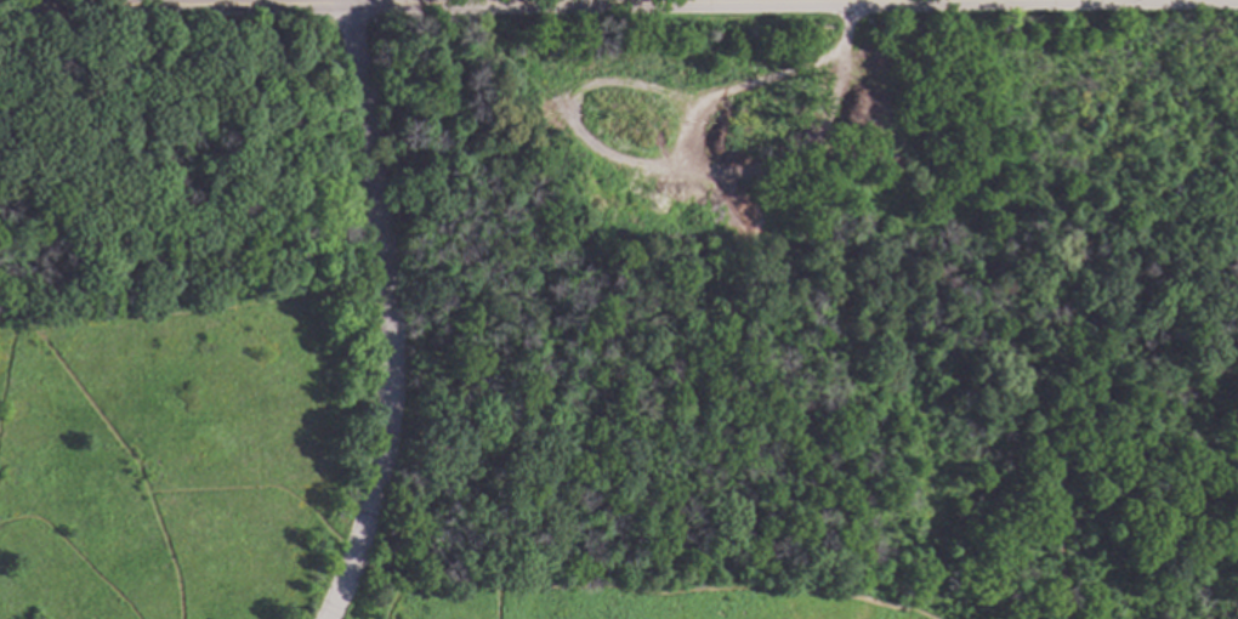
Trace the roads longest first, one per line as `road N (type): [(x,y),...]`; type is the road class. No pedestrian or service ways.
road 1 (residential): [(1092,0),(0,7)]
road 2 (residential): [(348,4),(388,363),(374,485),(327,618)]
road 3 (track): [(852,1),(845,50),(836,97),(783,164),(700,177),(676,167),(685,125),(704,100),(845,50)]
road 4 (track): [(704,100),(612,81),(579,85),(577,129),(592,144),(676,167)]

